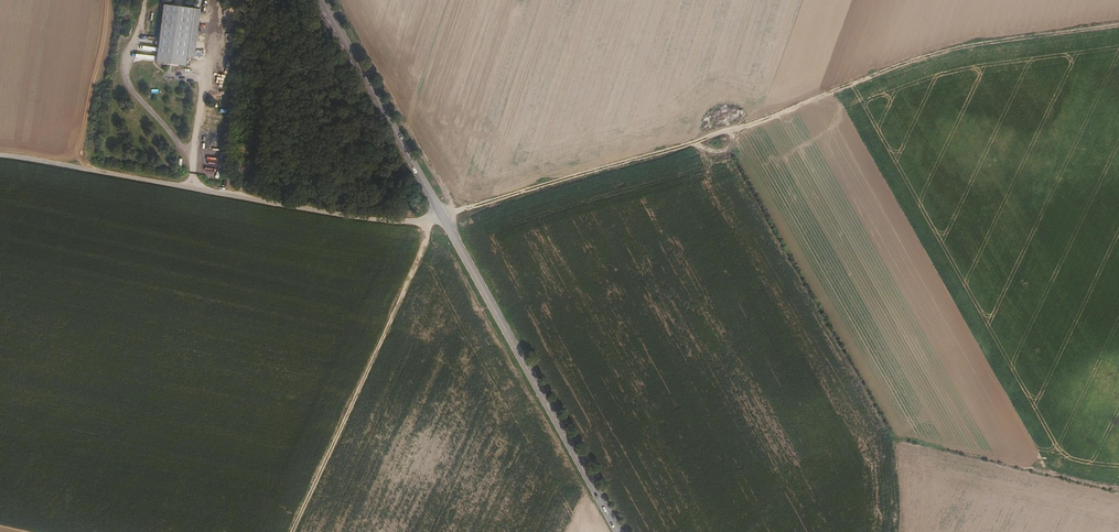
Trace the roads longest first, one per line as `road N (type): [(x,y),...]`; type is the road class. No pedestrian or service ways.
road 1 (track): [(443,216),(745,126),(928,56),(1118,25)]
road 2 (unclassified): [(0,155),(380,220),(443,216)]
road 3 (primary): [(443,216),(619,531)]
road 4 (track): [(428,220),(424,248),(292,531)]
road 5 (primary): [(322,0),(443,216)]
road 6 (track): [(107,0),(77,150),(90,170)]

